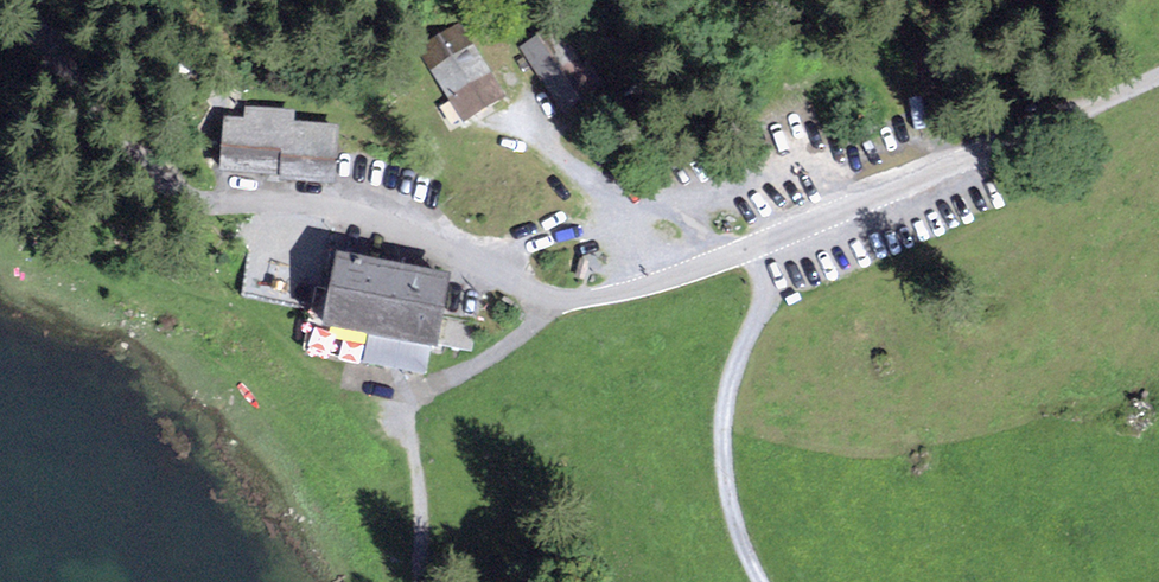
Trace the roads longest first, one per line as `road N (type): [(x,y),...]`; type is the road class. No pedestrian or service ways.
road 1 (tertiary): [(1158,76),(989,152),(617,295),(560,302),(340,201)]
road 2 (unclassified): [(340,201),(213,188),(139,160),(81,98),(33,0)]
road 3 (track): [(760,581),(738,538),(723,454),(724,408),(764,288),(748,246)]

